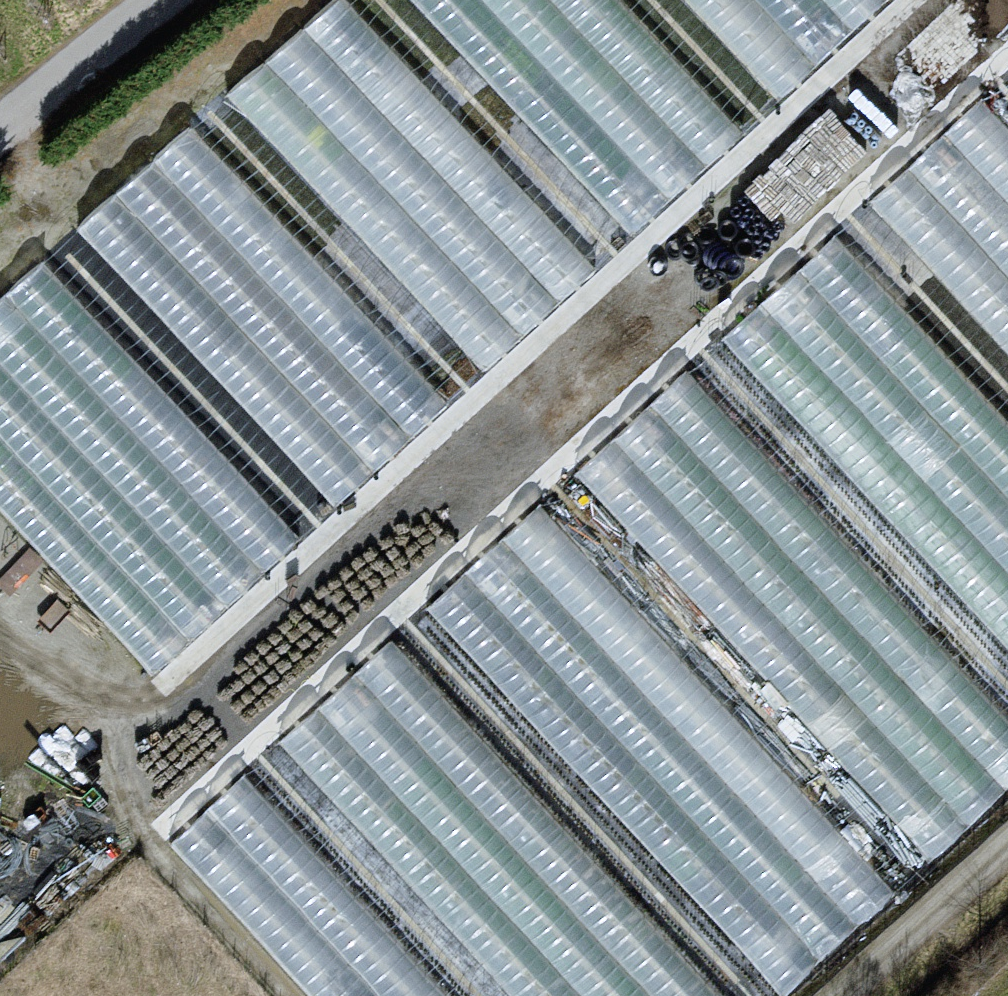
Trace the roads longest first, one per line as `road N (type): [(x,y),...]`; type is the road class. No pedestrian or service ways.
road 1 (track): [(1007,837),(836,995)]
road 2 (unclassified): [(174,0),(0,146)]

